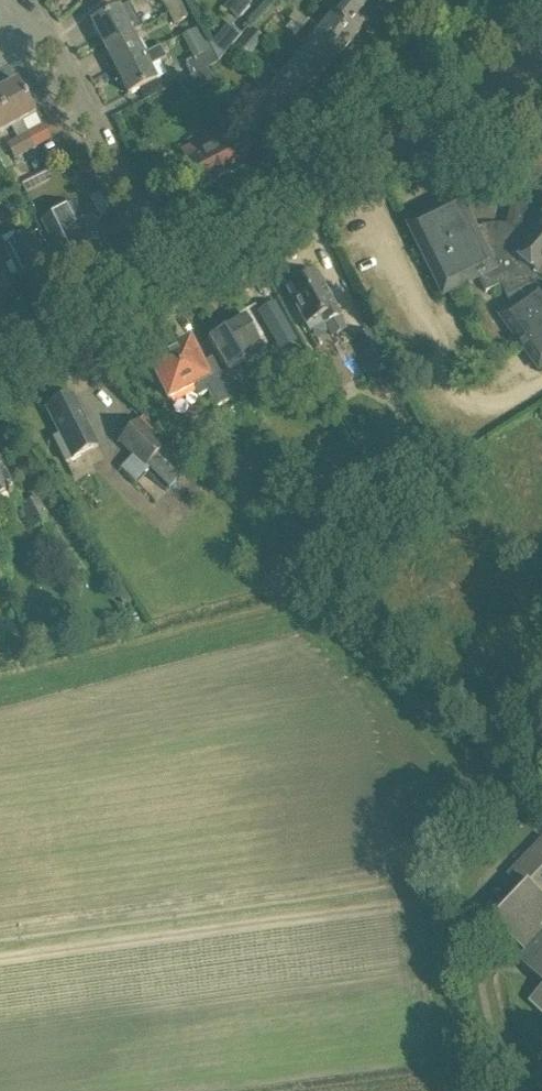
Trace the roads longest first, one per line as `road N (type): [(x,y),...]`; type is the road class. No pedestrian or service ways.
road 1 (residential): [(169,265),(510,91),(535,70)]
road 2 (residential): [(169,265),(57,50),(31,26)]
road 3 (residential): [(0,351),(169,265)]

